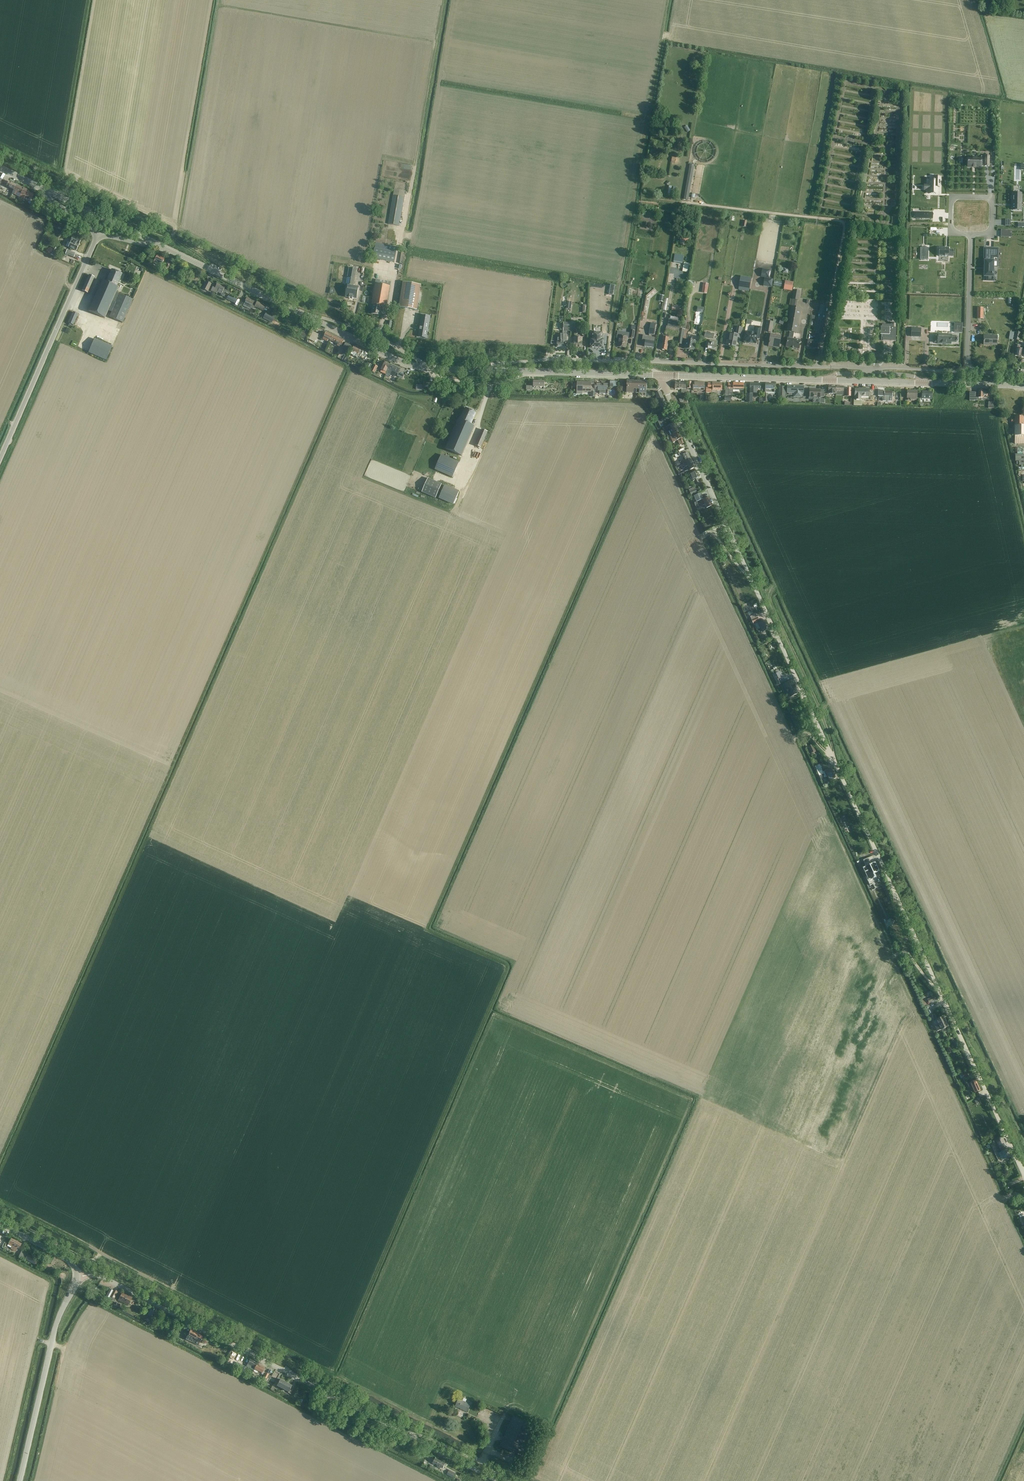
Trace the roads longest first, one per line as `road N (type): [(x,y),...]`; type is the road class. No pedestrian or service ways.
road 1 (track): [(649,423),(426,931),(508,965),(335,1372),(494,1014),(693,1100)]
road 2 (track): [(539,1480),(533,1478),(700,1095),(496,1008),(516,962),(434,927),(652,428)]
road 3 (track): [(508,399),(636,402),(645,409),(1023,1247)]
road 4 (unclassified): [(1023,1175),(660,375)]
road 5 (track): [(351,370),(0,1173)]
road 6 (track): [(0,1157),(345,367)]
road 7 (track): [(426,1422),(0,1200)]
road 8 (unclassified): [(78,1276),(102,1277),(497,1480)]
road 9 (track): [(64,1347),(90,1301),(439,1480)]
road 10 (tertiary): [(159,245),(402,362),(485,370)]
road 11 (track): [(425,400),(147,271)]
road 12 (track): [(402,235),(414,237),(454,0)]
road 13 (track): [(111,222),(190,245),(340,323)]
road 14 (residential): [(873,369),(625,362)]
road 15 (unclassified): [(0,459),(99,233)]
road 16 (track): [(219,0),(173,238)]
road 17 (track): [(794,738),(809,734),(832,757),(818,704),(770,600),(775,585)]
road 18 (track): [(547,360),(557,279),(411,254)]
road 19 (track): [(609,361),(634,197),(681,202)]
road 20 (unclassified): [(19,1480),(56,1326),(78,1276)]
road 21 (track): [(440,81),(649,117)]
road 22 (track): [(634,197),(668,0)]
road 23 (track): [(410,193),(442,0)]
road 24 (tertiary): [(485,370),(660,375)]
road 25 (tertiary): [(660,375),(829,380)]
road 26 (track): [(51,1344),(38,1341),(6,1480)]
road 27 (track): [(51,1344),(64,1347),(33,1480)]
road 28 (tertiary): [(159,245),(34,184)]
road 29 (residential): [(971,234),(967,372)]
road 30 (track): [(54,168),(178,228)]

